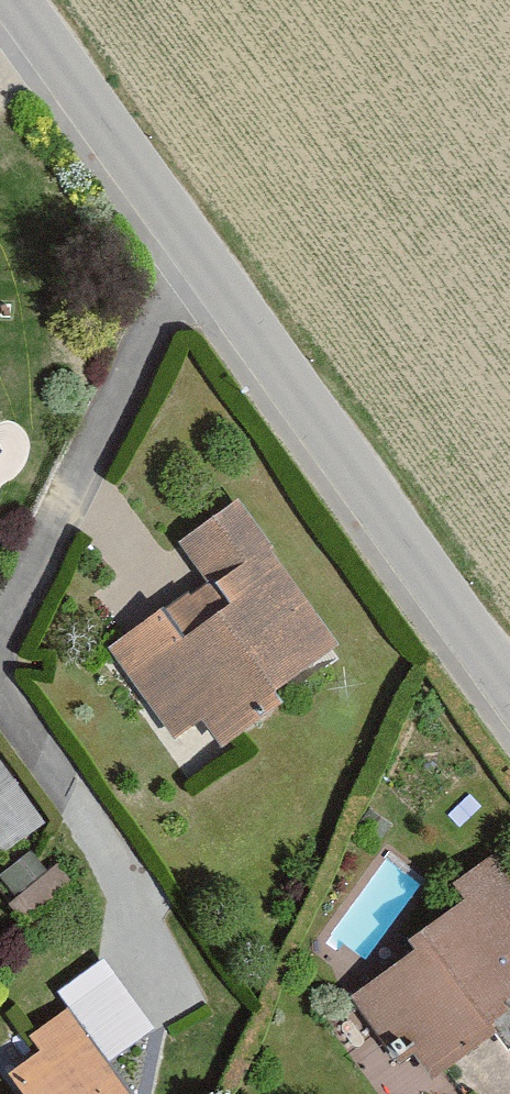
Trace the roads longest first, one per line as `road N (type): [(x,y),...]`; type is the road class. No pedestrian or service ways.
road 1 (tertiary): [(188,232),(509,679)]
road 2 (residential): [(188,232),(0,633)]
road 3 (residential): [(0,732),(182,1022)]
road 4 (tertiary): [(20,0),(188,232)]

